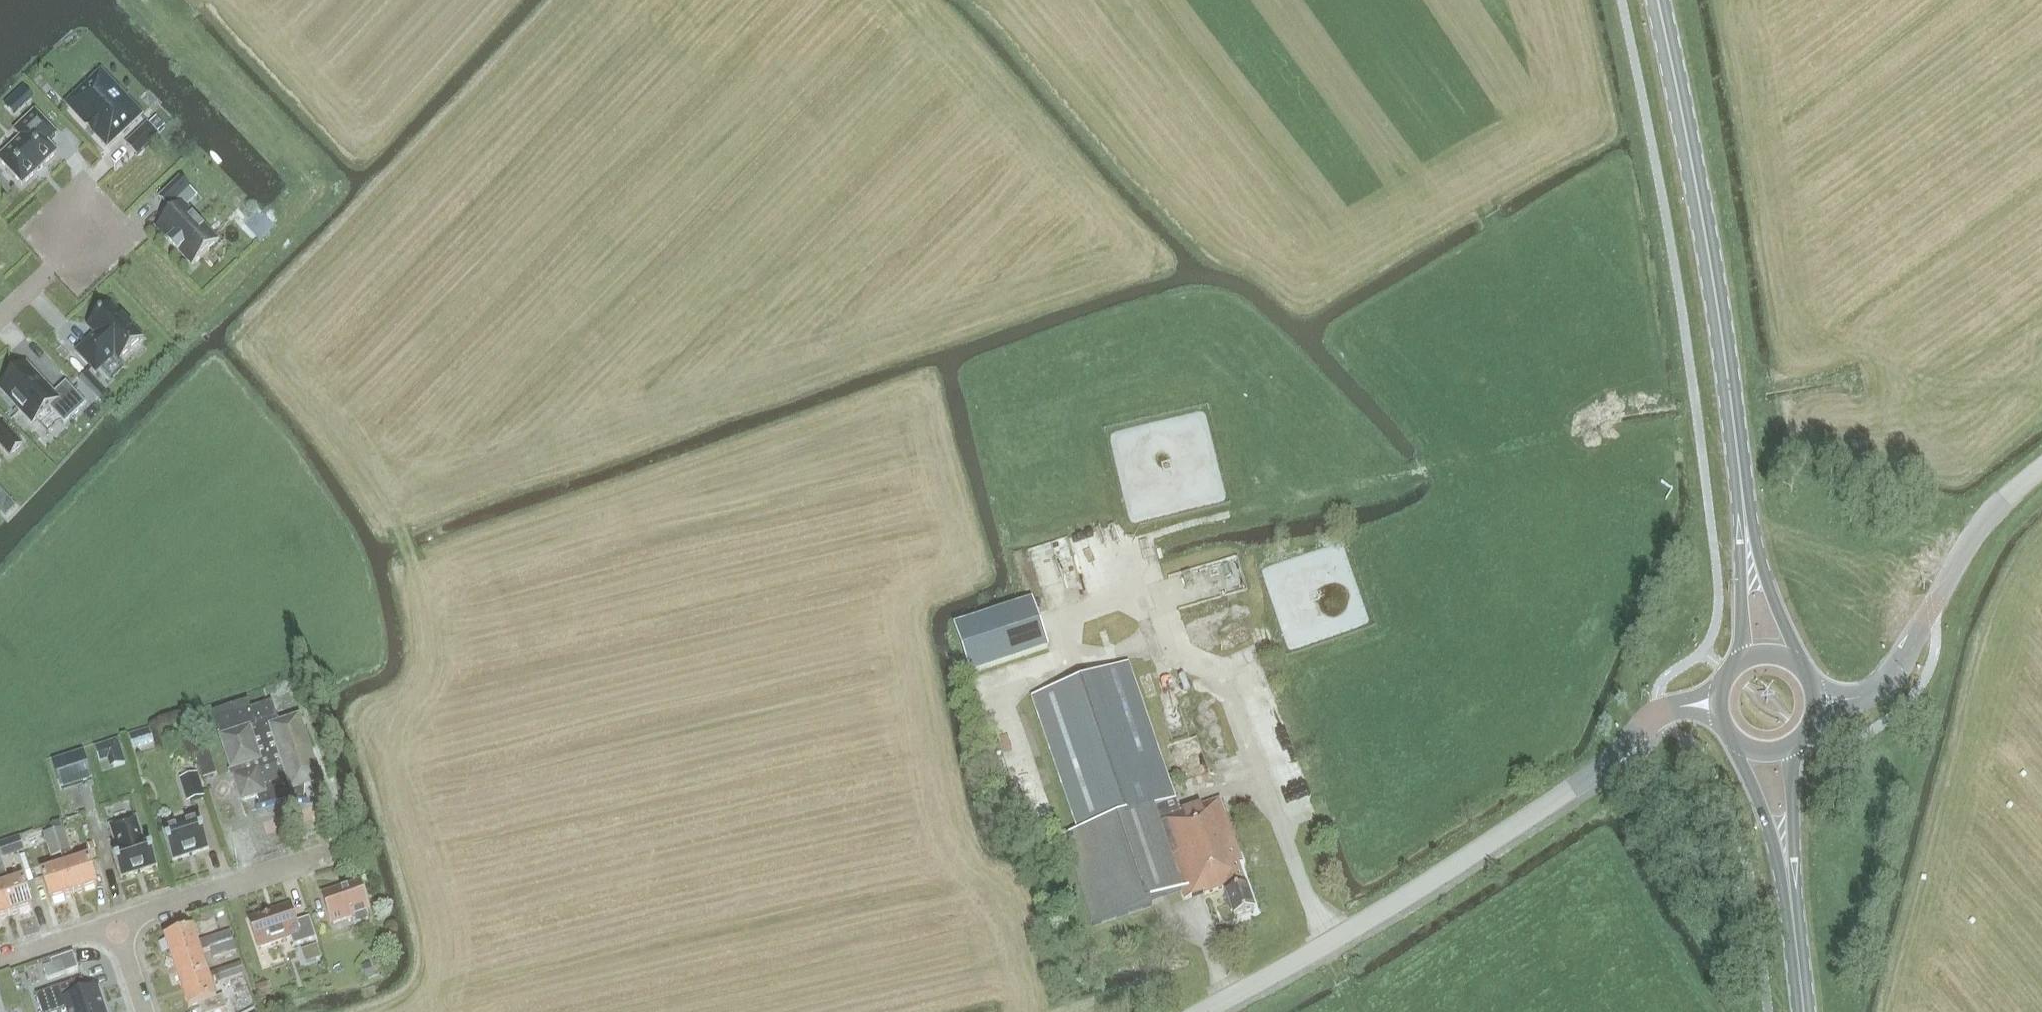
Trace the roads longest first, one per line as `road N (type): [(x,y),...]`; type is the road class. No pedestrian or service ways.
road 1 (tertiary): [(1200,1011),(1427,883),(1599,766),(1660,711)]
road 2 (primary): [(1745,517),(1708,240),(1658,0)]
road 3 (track): [(1127,582),(1149,539),(1413,470)]
road 4 (tertiary): [(1871,696),(1893,677),(1986,517),(2041,469)]
road 5 (residential): [(116,922),(329,853)]
road 6 (primary): [(1803,669),(1745,517)]
road 7 (primary): [(1731,737),(1790,880)]
road 8 (primary): [(1745,517),(1738,663)]
road 9 (primary): [(1790,880),(1795,744)]
road 10 (primary): [(1805,1011),(1790,880)]
road 11 (residential): [(0,317),(92,234)]
road 12 (residential): [(0,960),(116,922)]

